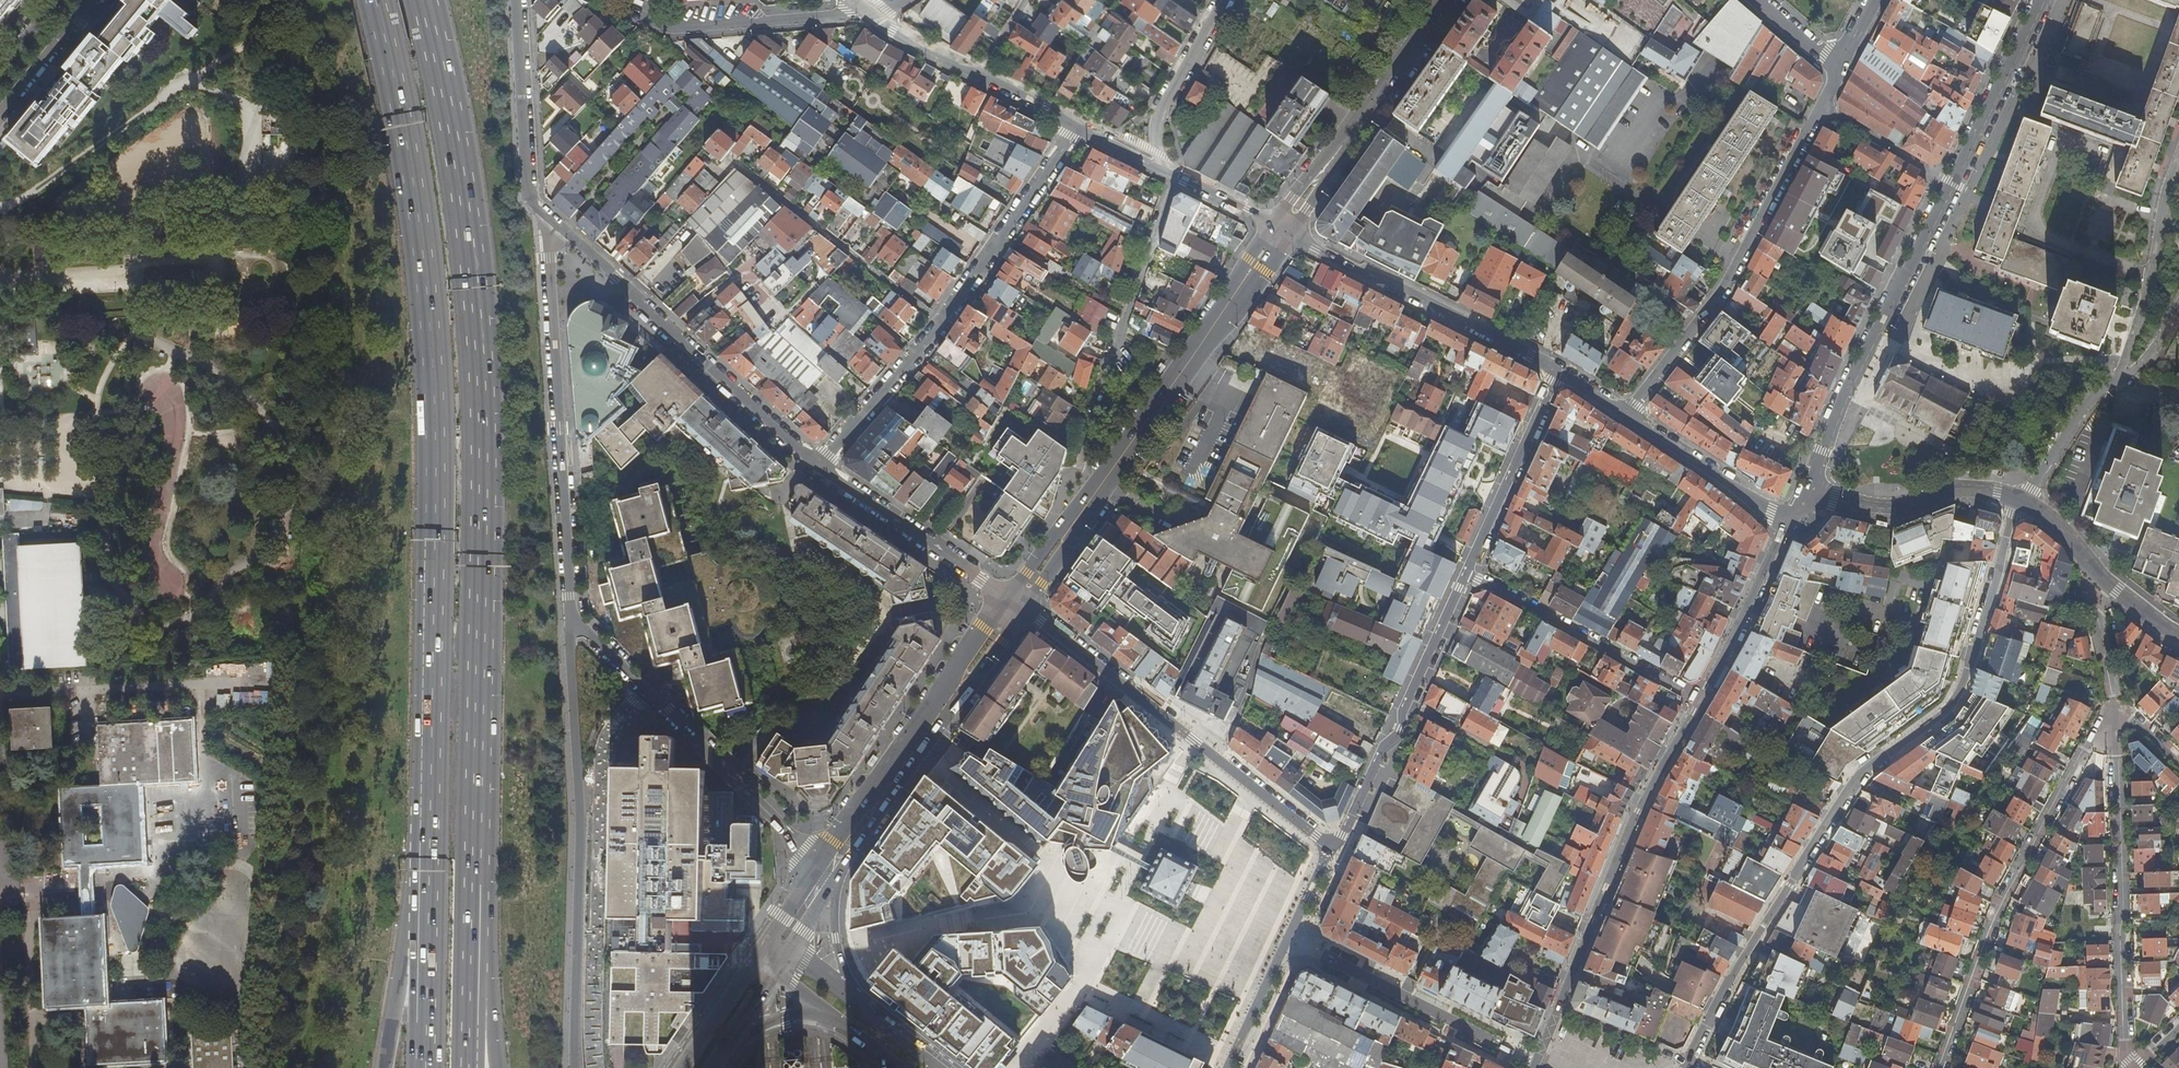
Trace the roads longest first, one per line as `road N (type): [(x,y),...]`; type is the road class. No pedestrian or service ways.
road 1 (trunk): [(471,1028),(480,540),(473,294),(463,177),(421,0)]
road 2 (trunk): [(367,0),(426,301),(437,498),(429,833)]
road 3 (residential): [(1689,1067),(1725,988),(1856,778),(1956,697),(2015,497)]
road 4 (residential): [(1804,494),(2041,0)]
road 5 (secondary): [(1281,231),(1017,603)]
road 6 (unclassified): [(570,617),(579,808),(575,1067)]
road 7 (residential): [(1079,128),(945,323),(821,464)]
road 8 (residential): [(1840,69),(1719,296),(1629,413)]
road 9 (residential): [(1940,1067),(2001,894),(2112,707)]
road 10 (residential): [(1537,1061),(1646,792),(1703,700)]
road 11 (tertiary): [(558,227),(549,257),(570,617)]
road 12 (residential): [(597,1067),(602,762),(610,727),(644,690)]
road 13 (residential): [(2112,707),(2125,1067)]
road 14 (residential): [(821,464),(558,227)]
road 15 (secondary): [(1017,603),(829,865)]
road 16 (residential): [(1559,371),(1281,231)]
road 17 (residential): [(1329,849),(1468,571)]
road 18 (secondary): [(1446,0),(1281,231)]
road 19 (residential): [(1537,1061),(1288,940)]
road 20 (residential): [(1114,676),(1329,849)]
road 21 (residential): [(1703,700),(1468,571)]
road 22 (tertiary): [(644,690),(829,865)]
road 23 (residential): [(869,17),(670,34),(623,15)]
road 24 (residential): [(821,464),(1017,603)]
road 25 (trunk): [(429,833),(411,884),(382,1067)]
road 26 (tertiary): [(517,0),(530,198),(558,227)]
road 27 (residential): [(1079,128),(869,17)]
road 28 (trunk): [(429,833),(426,1067)]
road 29 (residential): [(2178,156),(2152,276),(2117,378)]
road 30 (residential): [(1468,571),(1559,371)]
road 31 (residential): [(2015,497),(1957,489),(1890,509),(1804,494)]
road 32 (residential): [(2178,634),(2109,585),(2026,501)]
road 33 (residential): [(1703,700),(1787,525)]
road 34 (residential): [(1787,525),(1629,413)]
road 35 (residential): [(1162,171),(1159,120),(1226,0)]
road 36 (residential): [(1082,982),(1232,1059)]
road 37 (residential): [(2117,378),(2067,426),(2026,501)]
road 38 (residential): [(0,112),(92,0)]
road 39 (secondary): [(758,952),(678,1067)]
road 40 (tertiary): [(853,1000),(829,865)]
road 41 (residential): [(1281,231),(1162,171)]
road 42 (unclassified): [(1288,940),(1232,1059)]
road 43 (residential): [(1017,603),(1114,676)]

